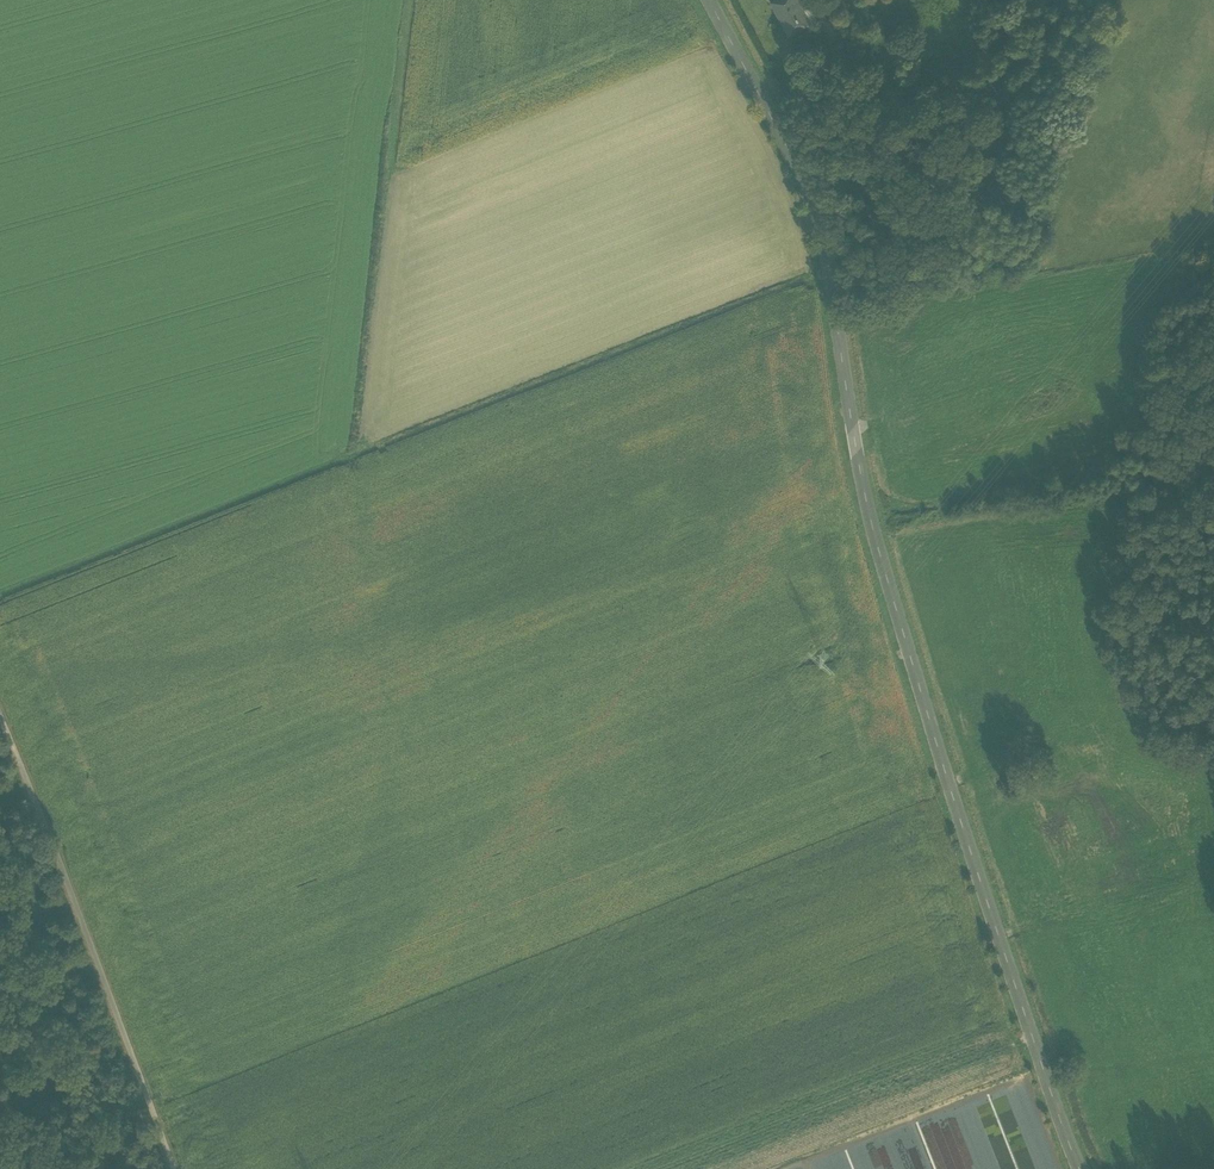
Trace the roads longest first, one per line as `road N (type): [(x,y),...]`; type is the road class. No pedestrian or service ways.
road 1 (unclassified): [(1081,1168),(1043,1076),(876,546),(815,210),(709,0)]
road 2 (track): [(0,720),(174,1168)]

